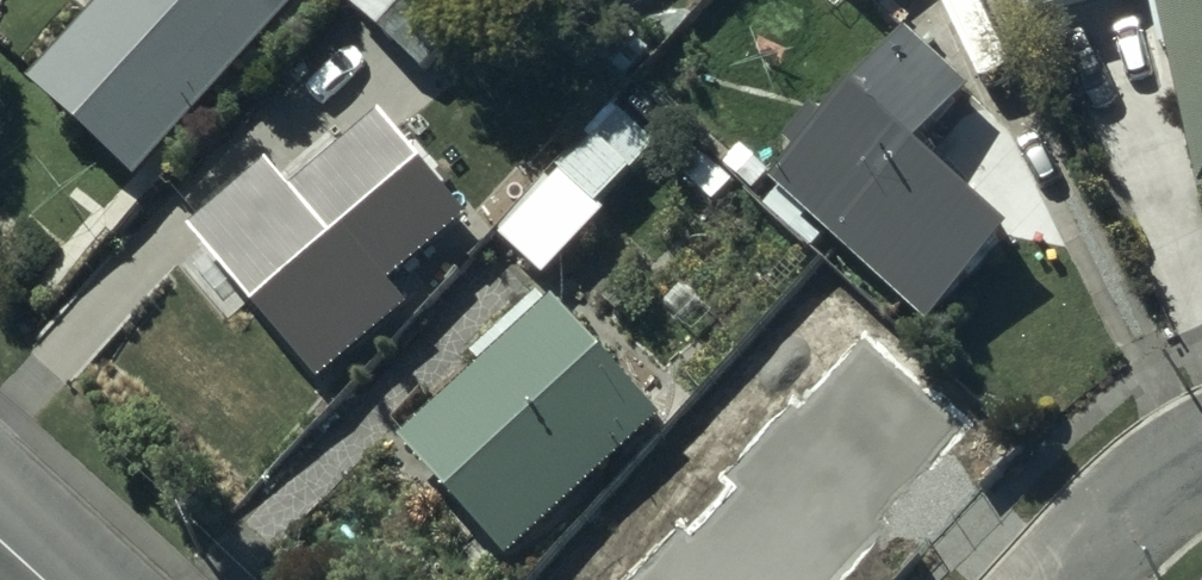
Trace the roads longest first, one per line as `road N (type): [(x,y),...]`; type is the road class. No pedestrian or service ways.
road 1 (residential): [(1063,579),(1201,449)]

